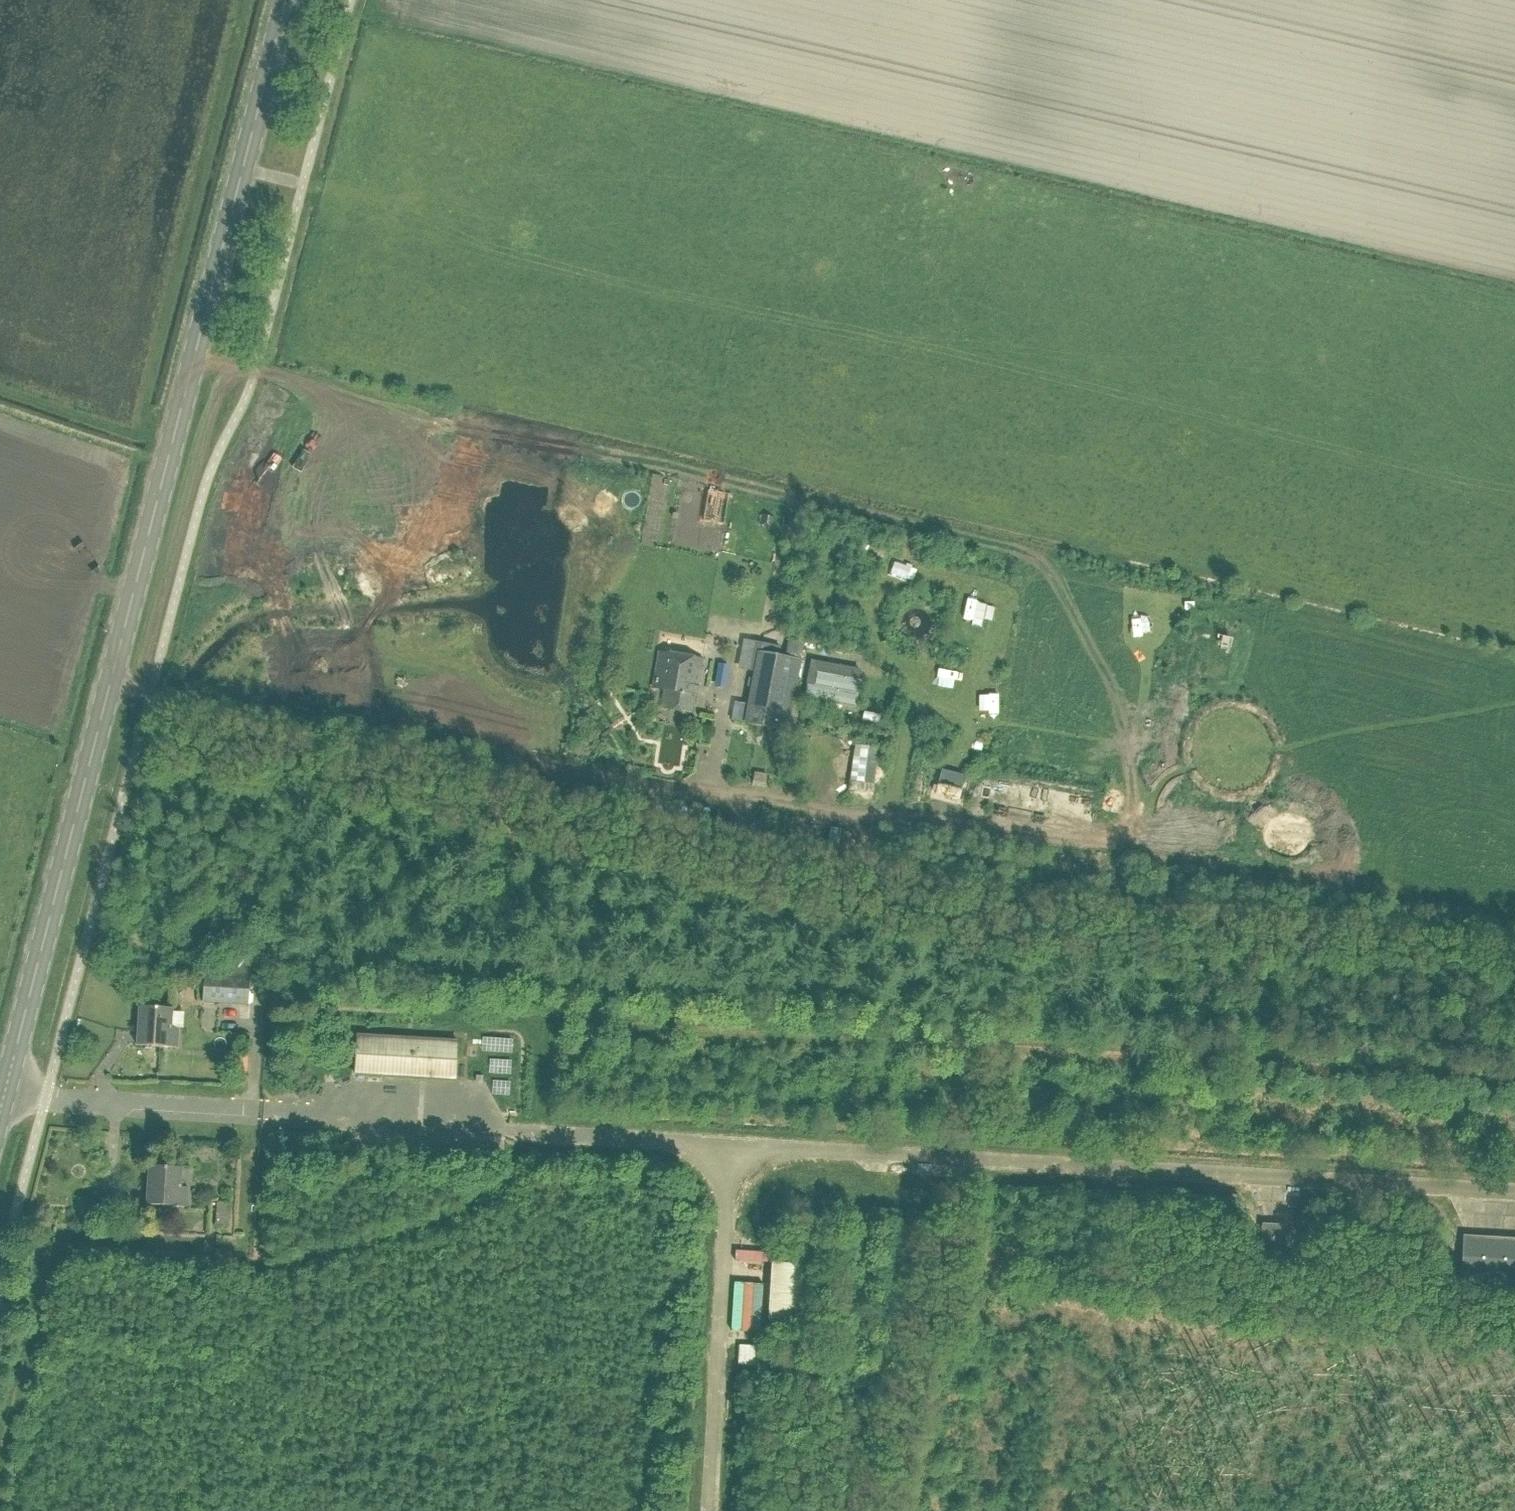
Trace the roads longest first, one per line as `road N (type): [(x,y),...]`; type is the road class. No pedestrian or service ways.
road 1 (track): [(1514,947),(109,689)]
road 2 (primary): [(3,1100),(287,0)]
road 3 (unclassified): [(262,1118),(3,1100)]

